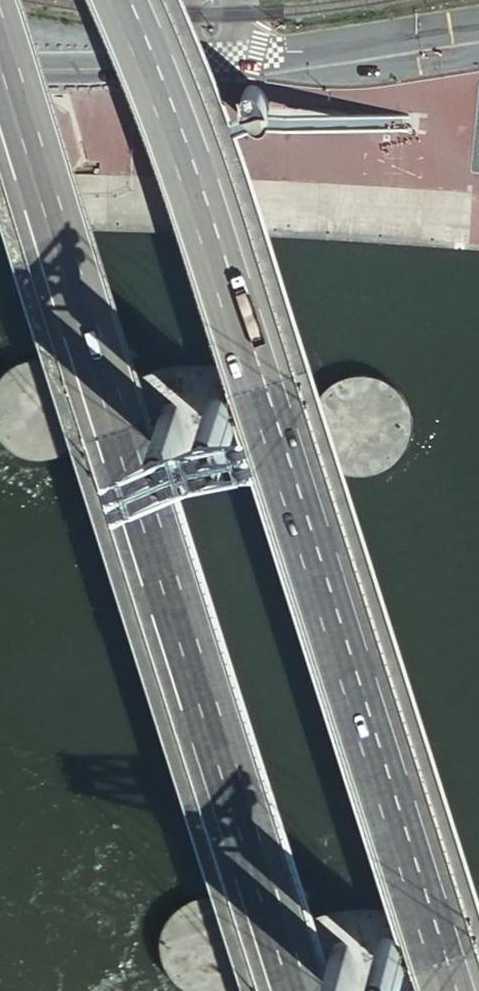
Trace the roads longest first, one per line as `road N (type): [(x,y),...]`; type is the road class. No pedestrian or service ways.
road 1 (trunk): [(461,990),(183,118),(133,0)]
road 2 (trunk): [(0,18),(306,990)]
road 3 (unclassified): [(0,72),(206,60)]

